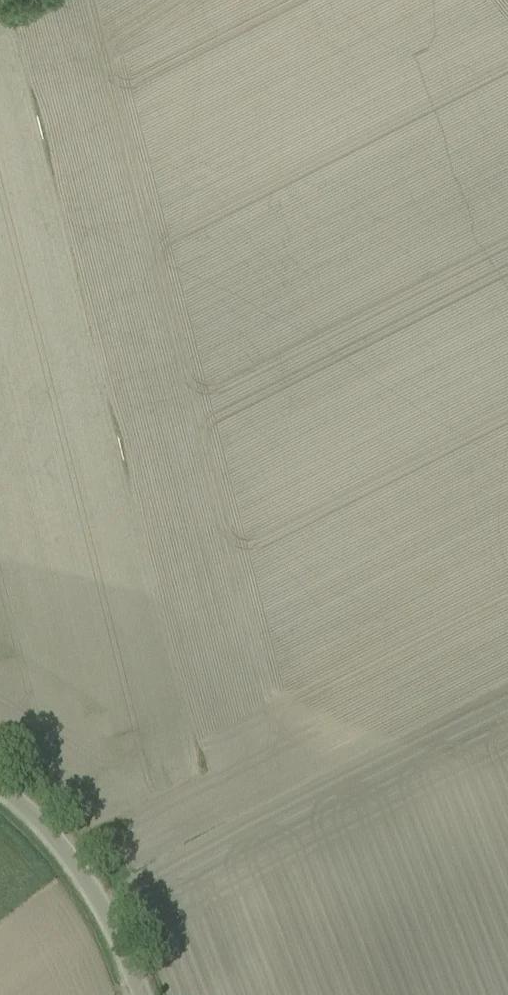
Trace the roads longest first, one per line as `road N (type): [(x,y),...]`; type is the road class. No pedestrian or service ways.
road 1 (unclassified): [(140,994),(111,921),(47,836),(0,790)]

